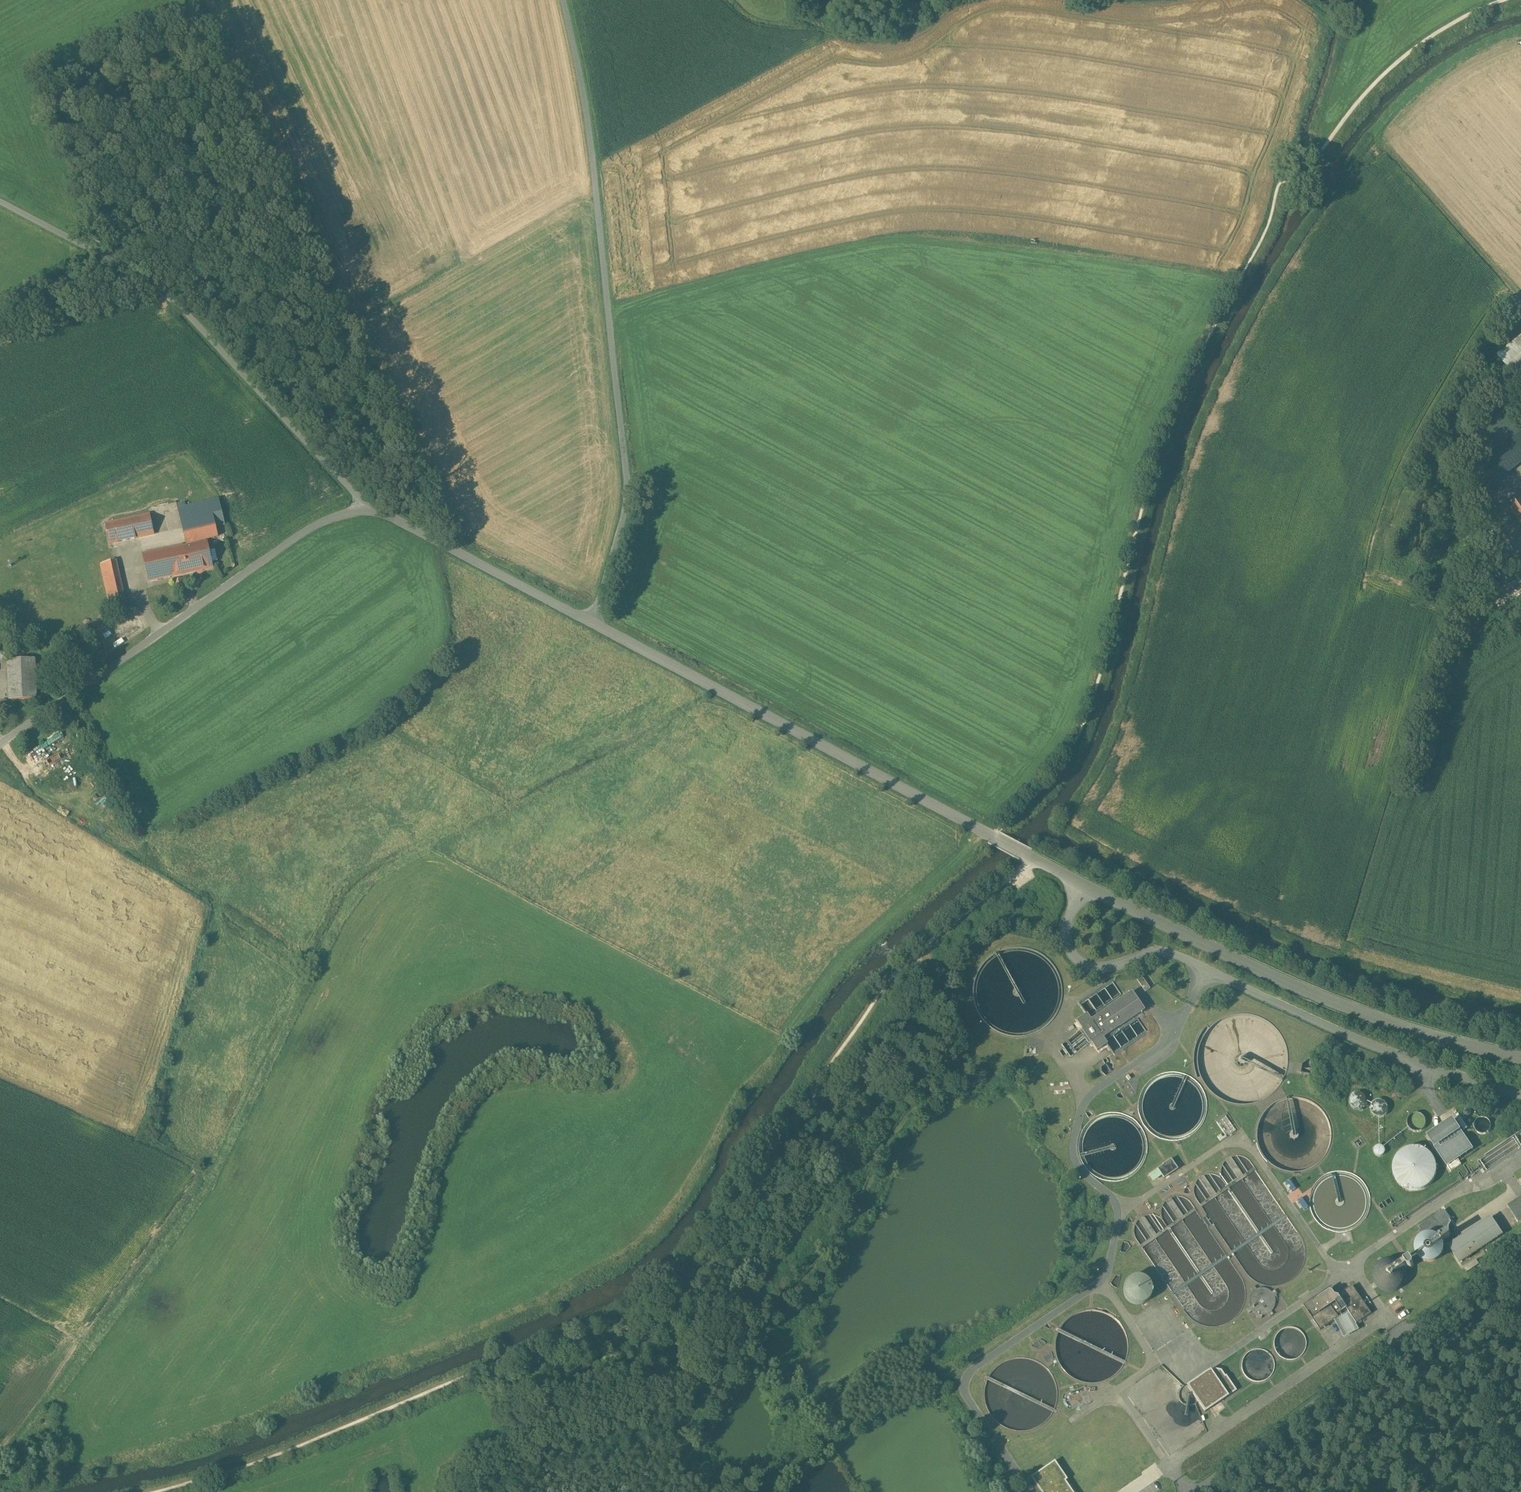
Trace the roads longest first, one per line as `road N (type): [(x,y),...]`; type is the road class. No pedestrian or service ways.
road 1 (unclassified): [(563,0),(590,144),(626,493),(592,624)]
road 2 (unclassified): [(1086,888),(1066,931),(1081,963),(1099,967),(1170,952),(1386,1051),(1520,1094)]
road 3 (unclassified): [(0,200),(148,279),(365,507)]
road 4 (unclassified): [(1086,888),(1357,1014),(1520,1063)]
road 5 (unclassified): [(592,624),(993,838)]
road 6 (unclassified): [(0,744),(299,535),(365,507)]
road 7 (unclassified): [(1520,1253),(1196,1491)]
road 8 (unclassified): [(365,507),(592,624)]

